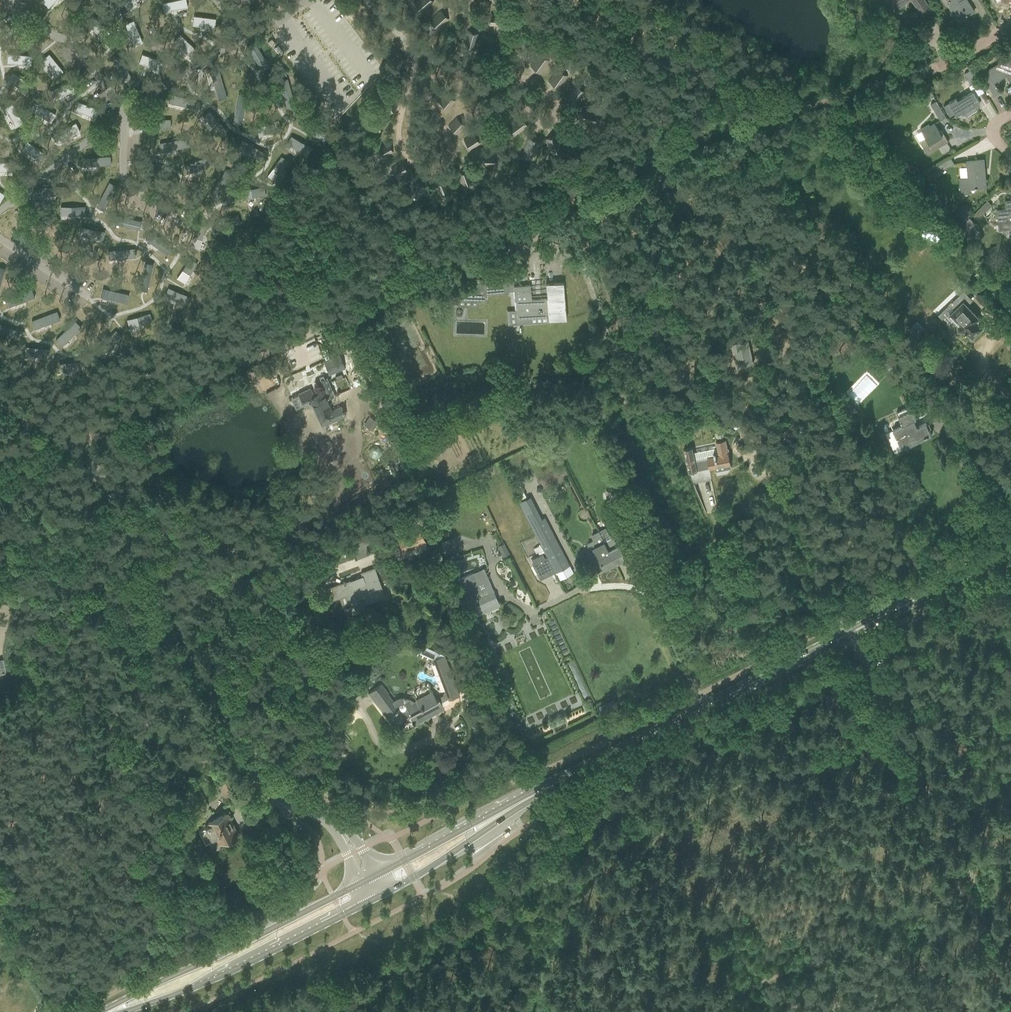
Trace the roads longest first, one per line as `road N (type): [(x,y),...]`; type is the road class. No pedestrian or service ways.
road 1 (secondary): [(1010,551),(491,820)]
road 2 (unclassified): [(73,443),(487,240)]
road 3 (unclassified): [(73,443),(105,485),(244,755),(276,792)]
road 4 (track): [(851,632),(1005,976)]
road 5 (secondary): [(112,1011),(199,987),(376,897)]
road 6 (secondary): [(357,885),(112,1011)]
road 7 (secondary): [(376,897),(491,820)]
road 8 (secondary): [(491,820),(376,876)]

